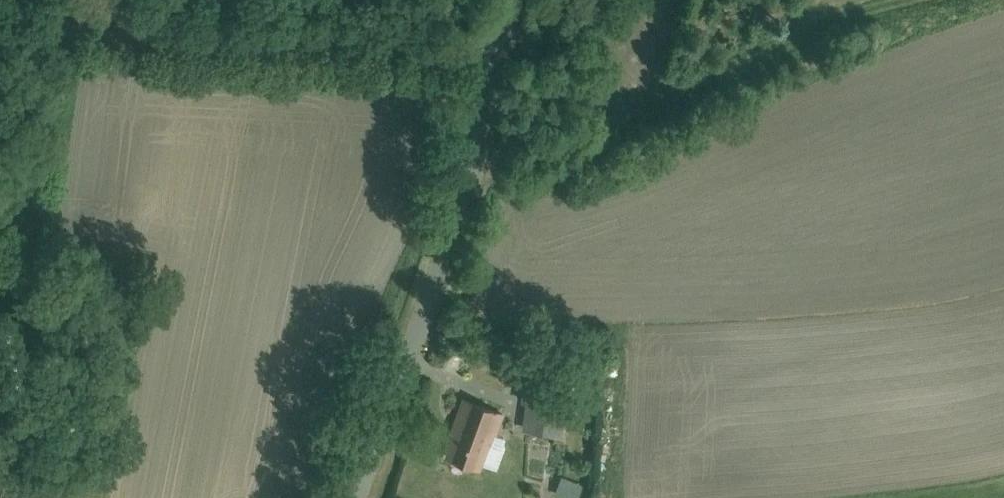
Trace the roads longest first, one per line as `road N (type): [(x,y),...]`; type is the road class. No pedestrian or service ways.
road 1 (residential): [(509,0),(459,215),(358,497)]
road 2 (track): [(914,0),(670,82),(526,176),(468,176)]

